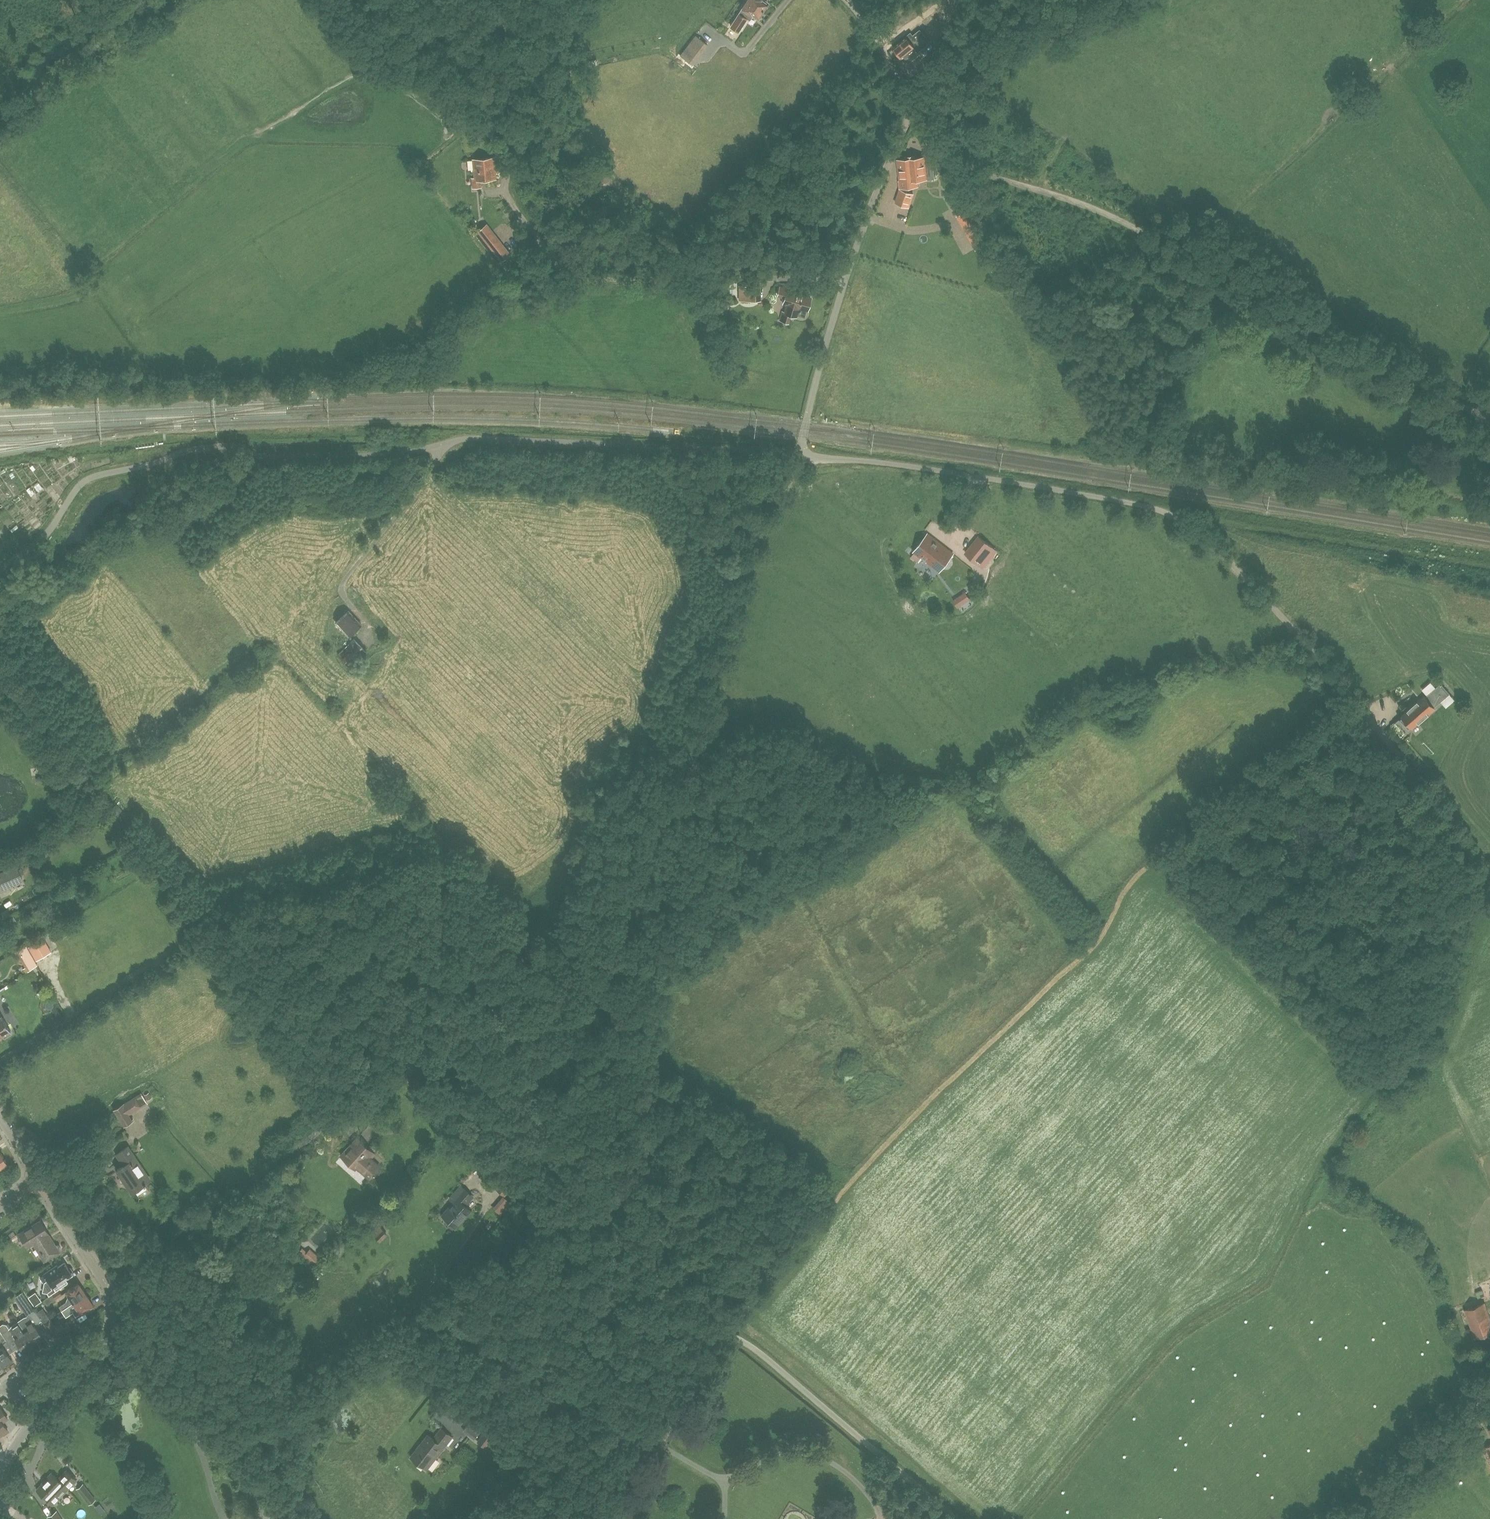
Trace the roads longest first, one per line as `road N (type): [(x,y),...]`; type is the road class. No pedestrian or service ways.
road 1 (unclassified): [(957,1518),(747,1342),(726,1333),(434,1324),(303,1408),(255,1424),(196,1400),(135,1326),(115,1321)]
road 2 (unclassified): [(1489,878),(1282,618),(1202,535),(1129,504),(803,451)]
road 3 (unclassified): [(0,568),(46,533),(89,479),(202,450),(384,456),(466,439),(803,451)]
road 4 (unclassified): [(1489,421),(1376,388),(1302,354),(1258,326),(1216,280),(1141,231),(956,161),(912,106)]
road 5 (track): [(1162,859),(1127,893),(1095,941),(828,1203),(726,1333)]
road 6 (track): [(477,120),(499,142),(512,205),(568,277),(845,279)]
road 7 (unclassified): [(803,451),(845,279),(912,106)]
road 8 (unclassified): [(0,1475),(21,1438),(108,1343),(115,1321)]
road 9 (unclassified): [(1355,1518),(1489,1399)]
road 10 (unclassified): [(115,1321),(111,1292),(39,1181)]
road 11 (unclassified): [(912,106),(847,0)]

